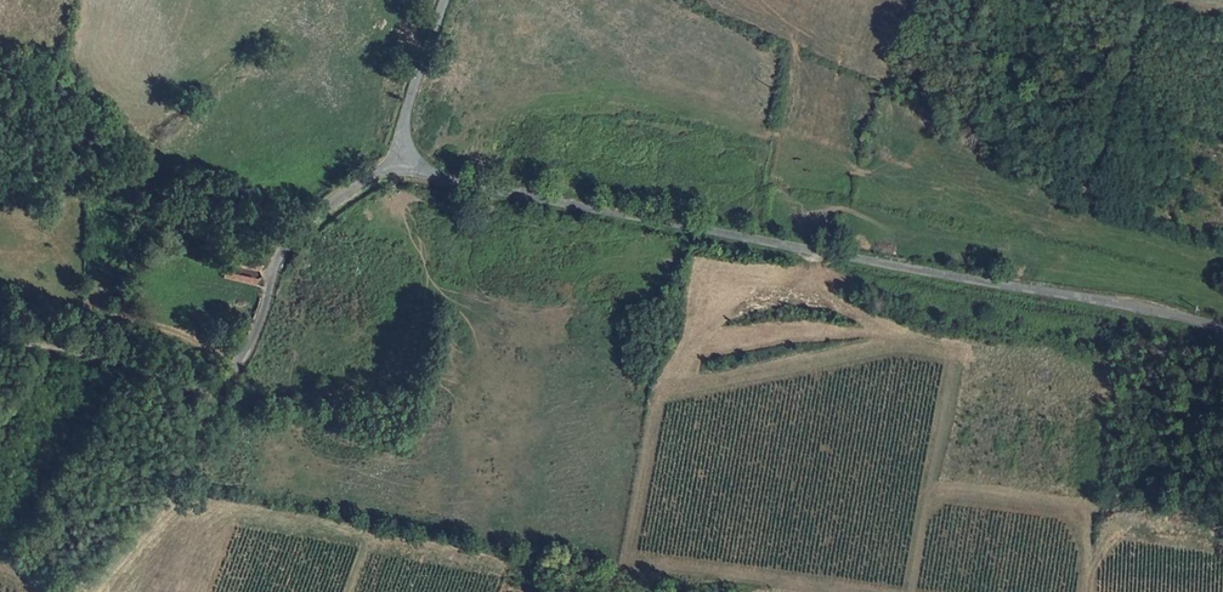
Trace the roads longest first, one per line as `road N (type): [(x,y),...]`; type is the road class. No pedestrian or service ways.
road 1 (unclassified): [(1222,328),(452,182),(402,158)]
road 2 (unclassified): [(402,158),(329,202),(296,234),(275,265),(258,330),(217,387),(62,345),(0,347)]
road 3 (track): [(86,591),(169,485),(217,387)]
road 4 (unclassified): [(402,158),(402,125),(441,0)]

